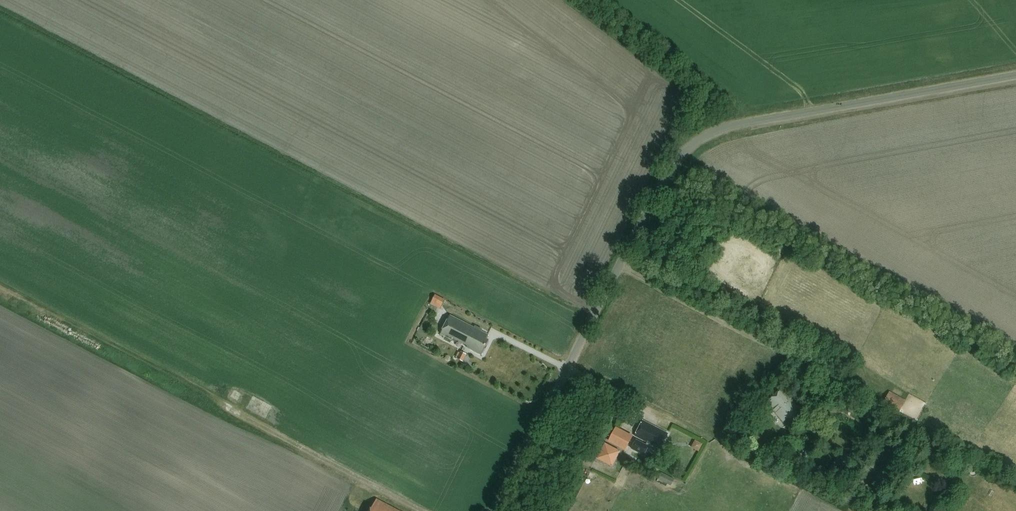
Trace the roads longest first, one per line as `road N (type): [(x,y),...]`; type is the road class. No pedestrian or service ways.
road 1 (unclassified): [(493,510),(661,182),(694,142),(742,124),(1015,75)]

